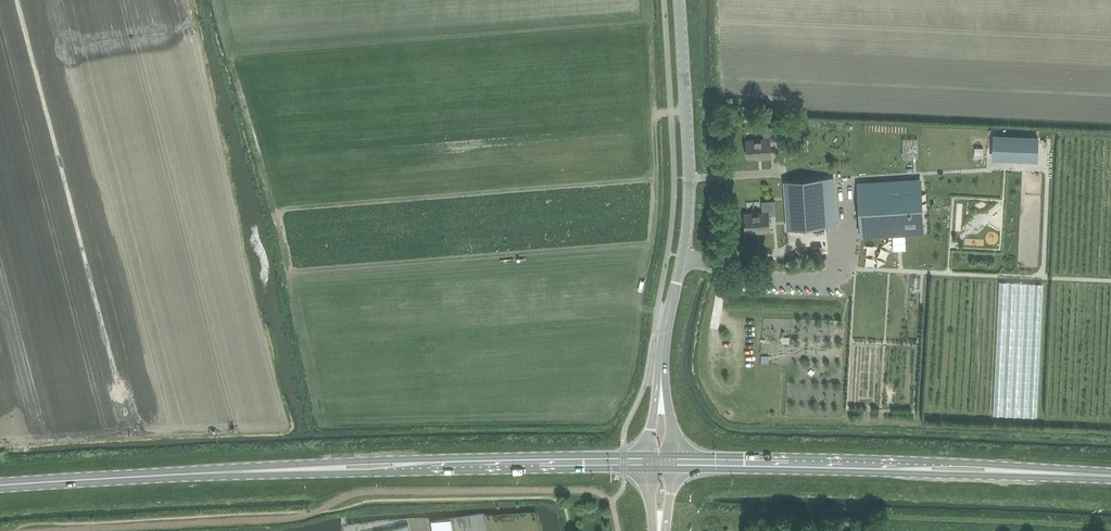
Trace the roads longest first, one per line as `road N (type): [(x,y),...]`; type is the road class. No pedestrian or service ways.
road 1 (secondary): [(660,465),(376,466),(0,486)]
road 2 (unclassified): [(660,465),(665,330),(689,209),(680,0)]
road 3 (secondary): [(1110,477),(660,465)]

